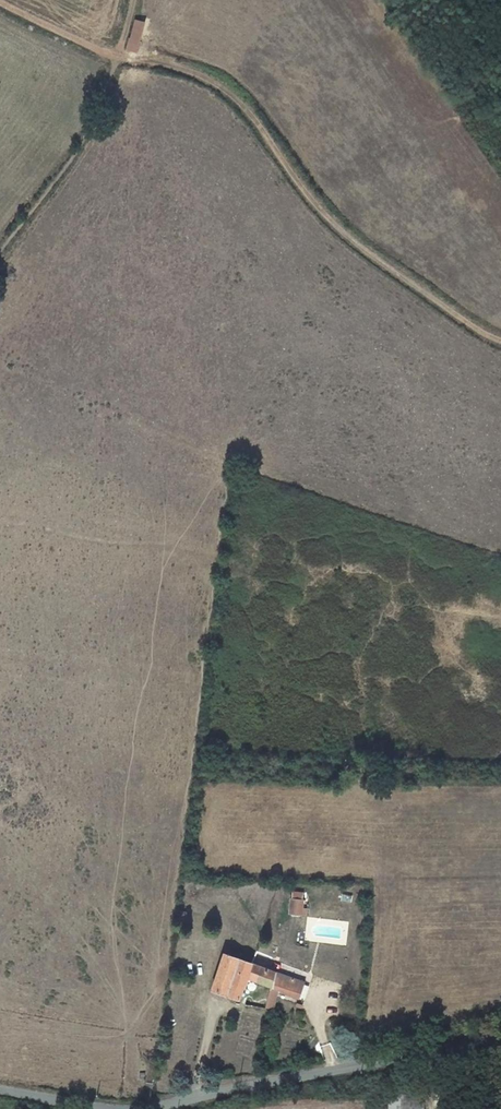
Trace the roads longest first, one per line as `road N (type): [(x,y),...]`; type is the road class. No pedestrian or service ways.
road 1 (track): [(133,0),(115,58),(161,59),(208,80),(240,105),(341,231),(500,341)]
road 2 (unclassified): [(500,1041),(136,1108)]
road 3 (track): [(115,58),(0,0)]

